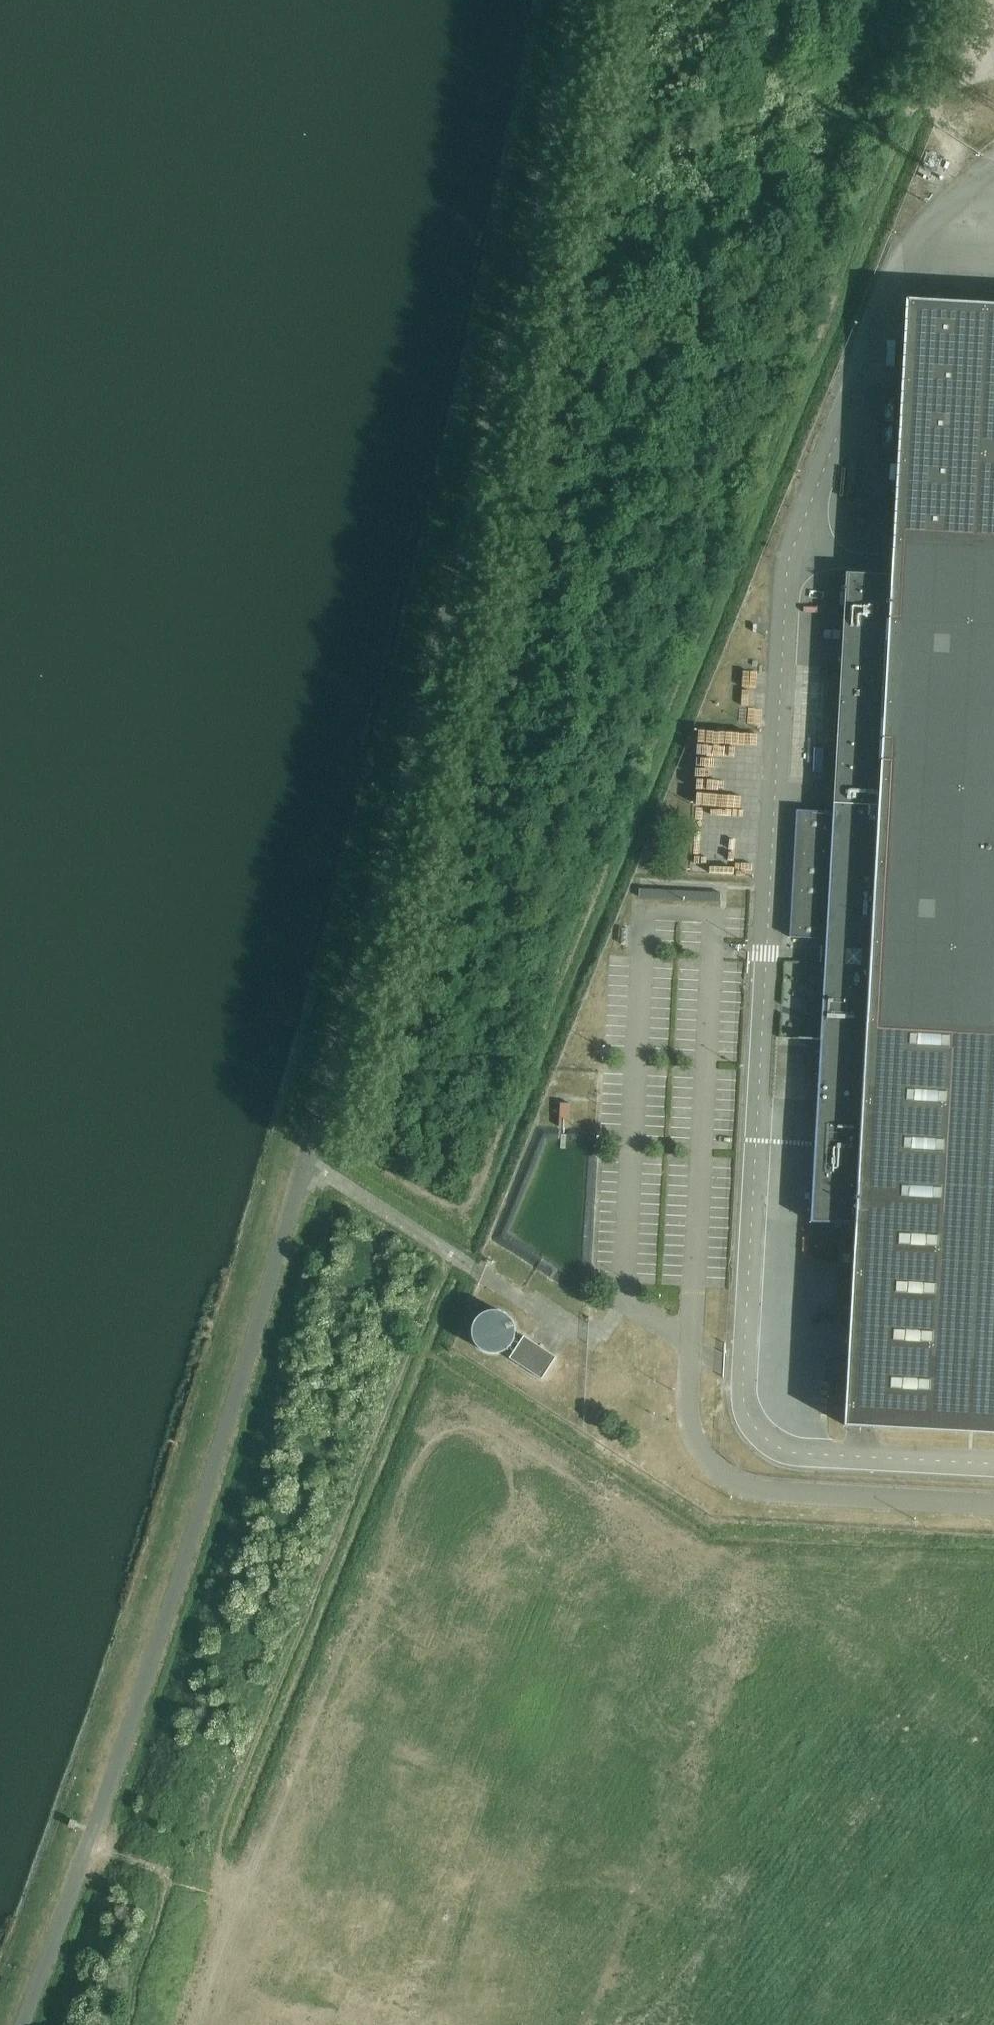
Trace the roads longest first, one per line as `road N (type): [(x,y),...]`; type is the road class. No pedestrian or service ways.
road 1 (unclassified): [(25,2024),(92,1845),(375,911),(441,656),(577,0)]

